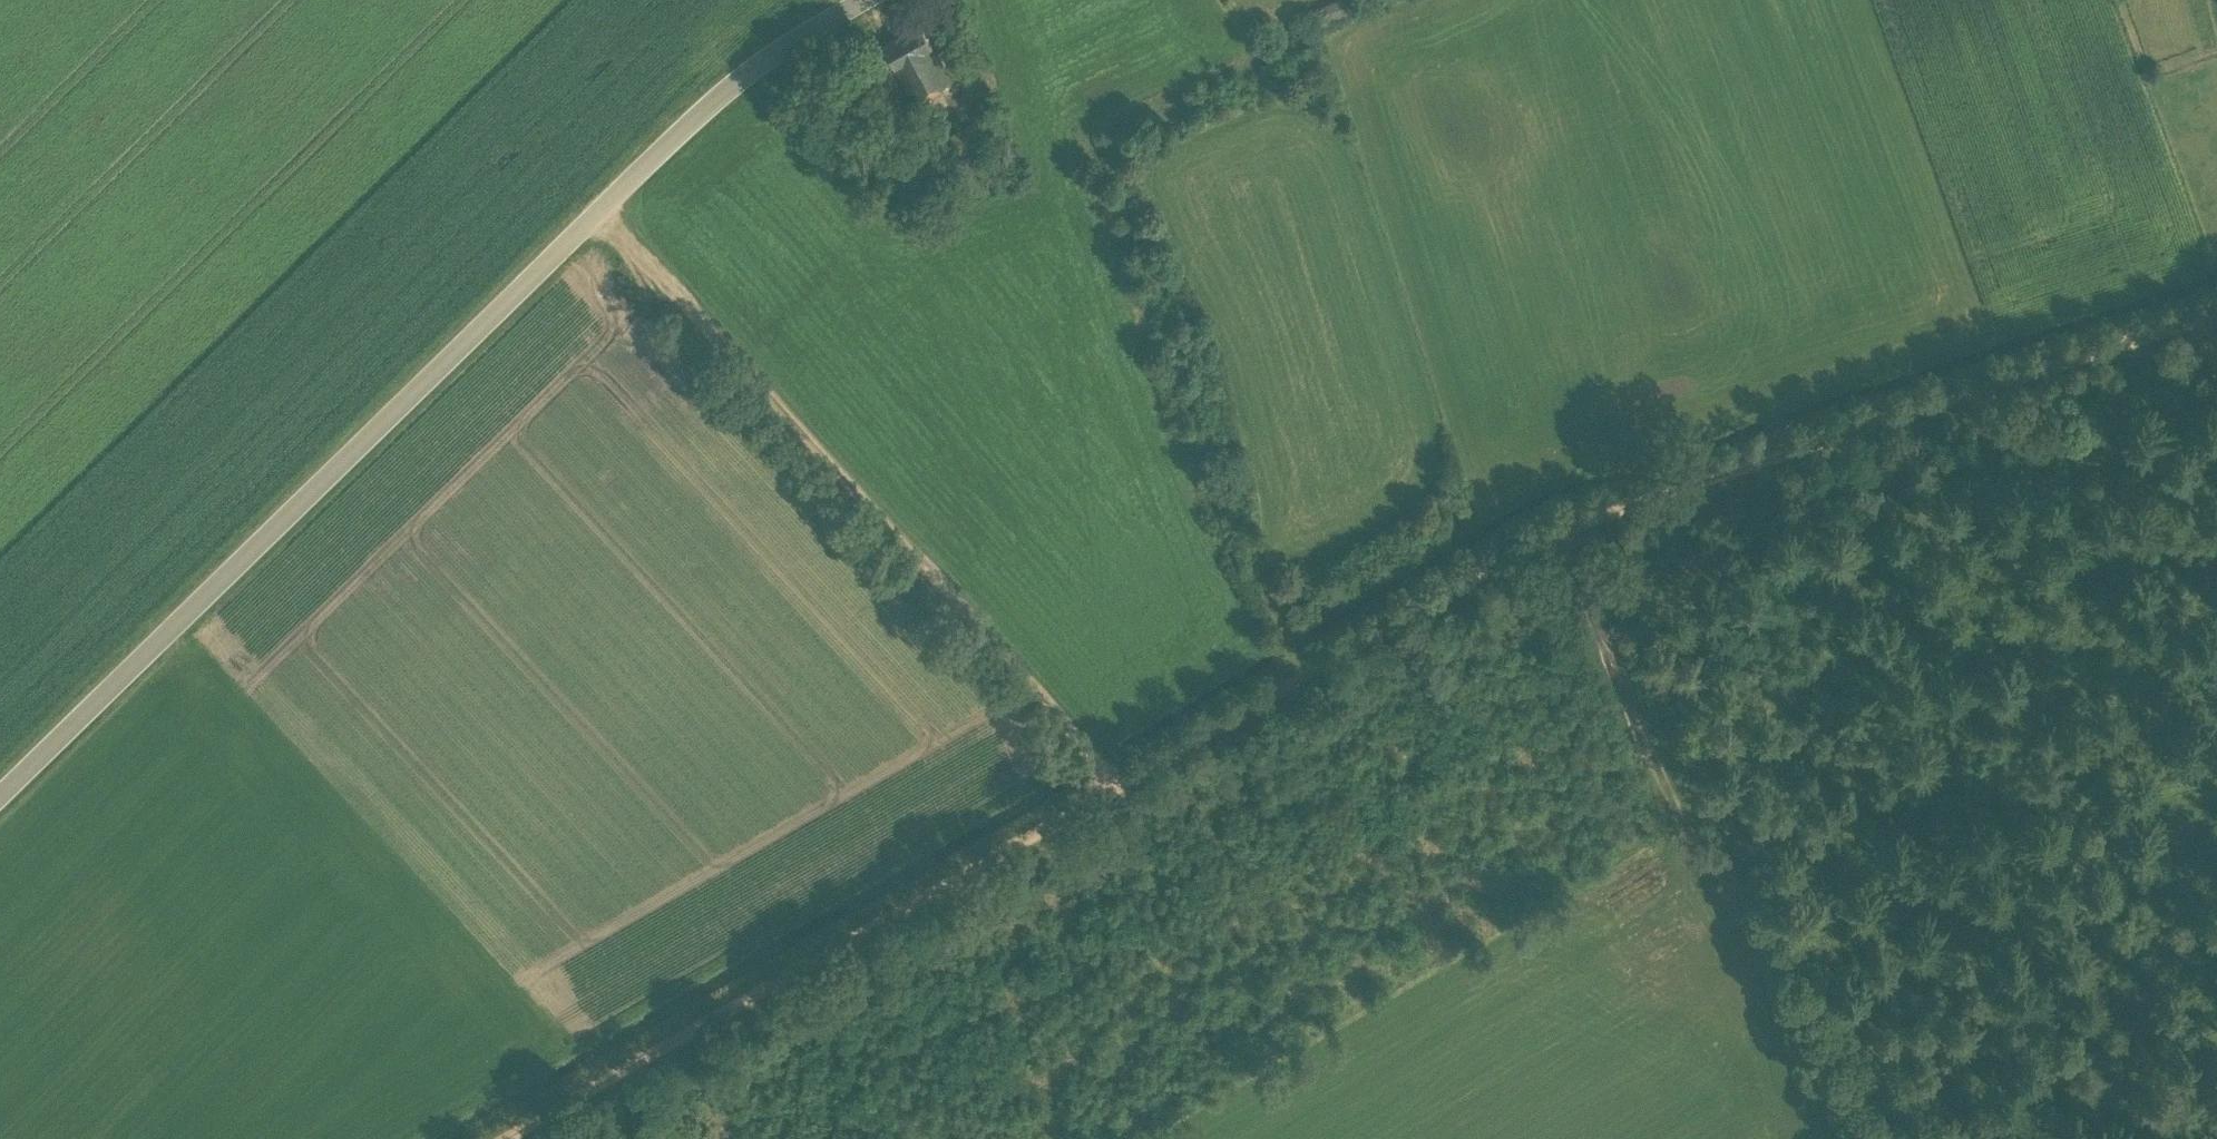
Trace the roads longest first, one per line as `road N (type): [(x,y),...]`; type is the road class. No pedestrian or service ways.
road 1 (track): [(2195,314),(1545,529),(1203,747),(529,1138)]
road 2 (unclassified): [(0,801),(673,140),(812,31),(867,0)]

